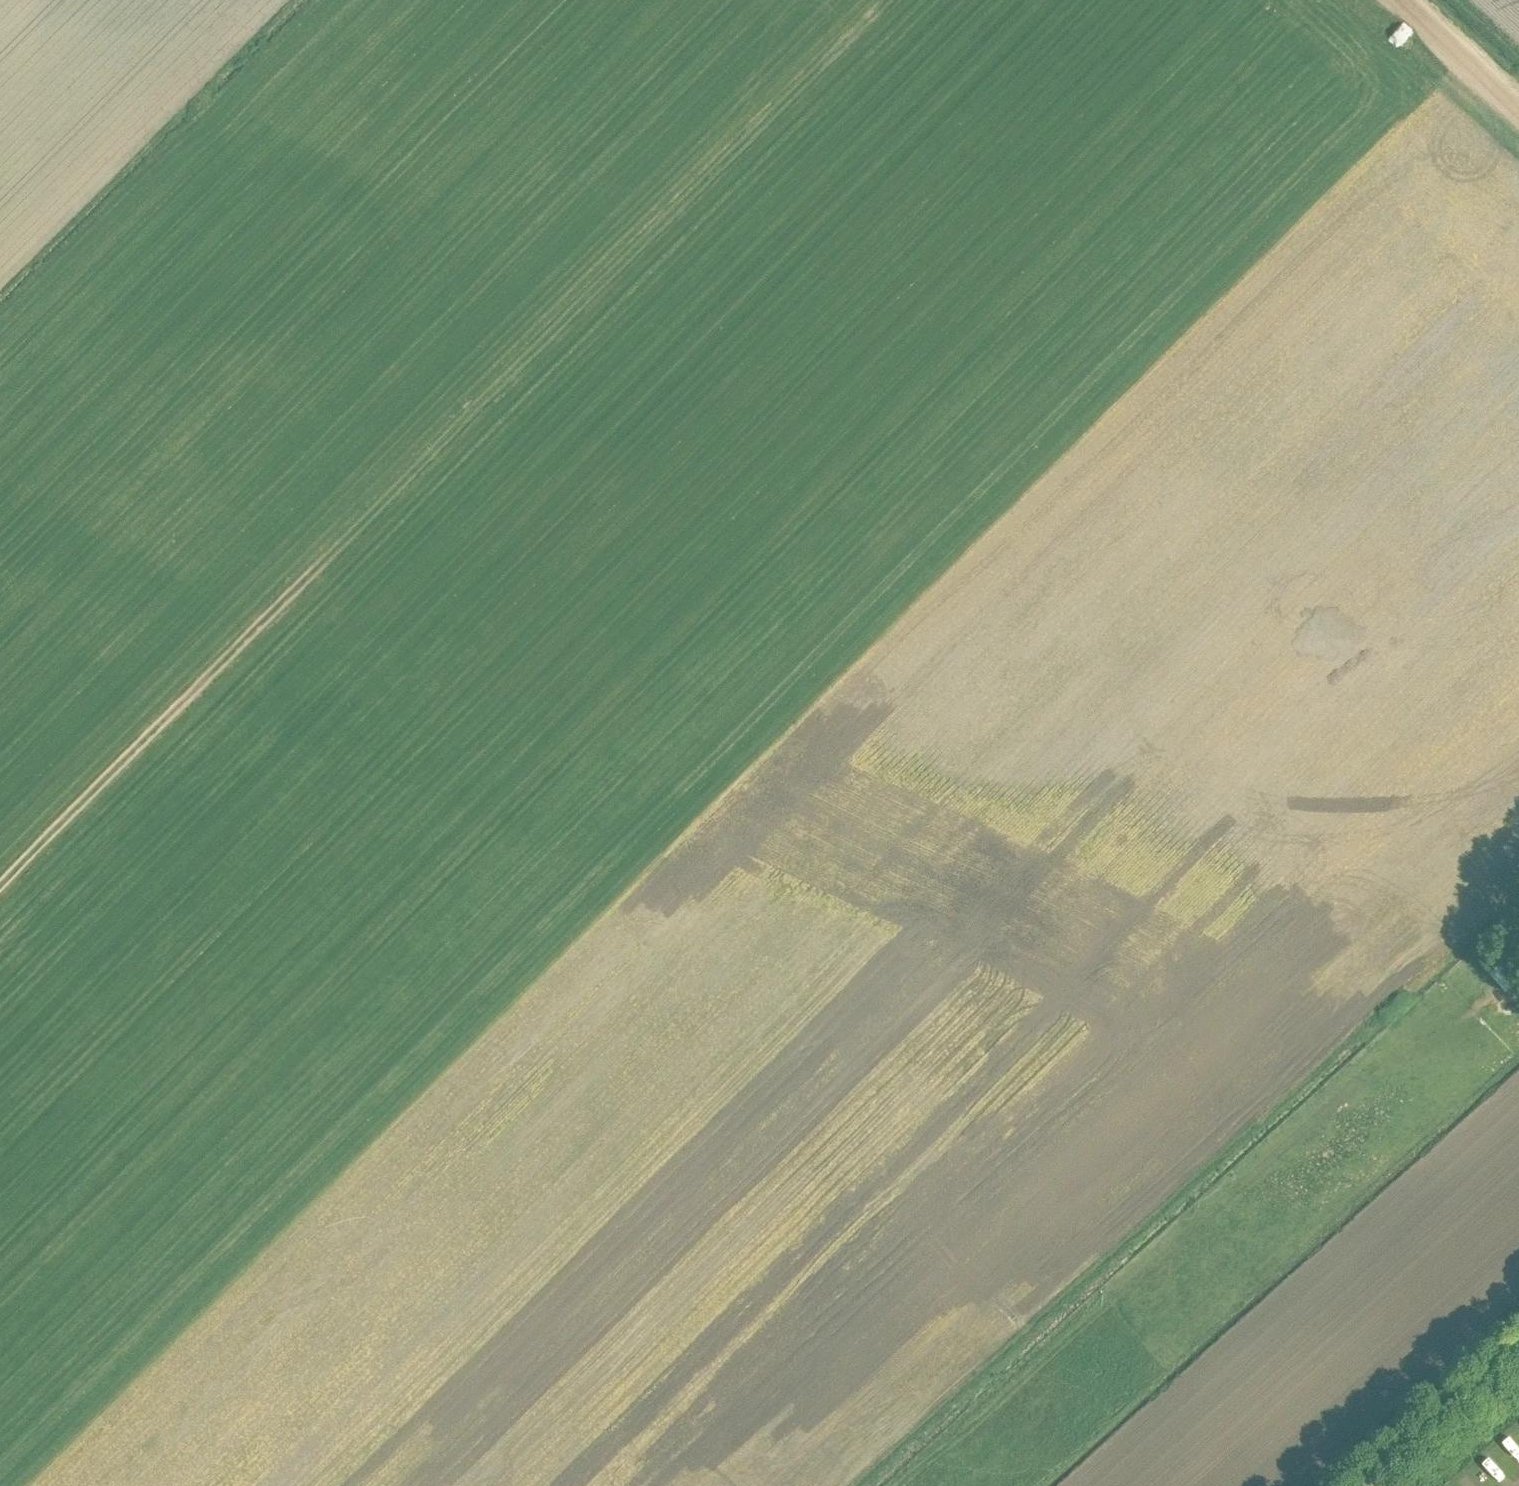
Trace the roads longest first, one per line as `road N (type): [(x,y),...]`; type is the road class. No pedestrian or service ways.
road 1 (residential): [(1370,1485),(1518,1352)]
road 2 (track): [(1518,116),(1389,0)]

